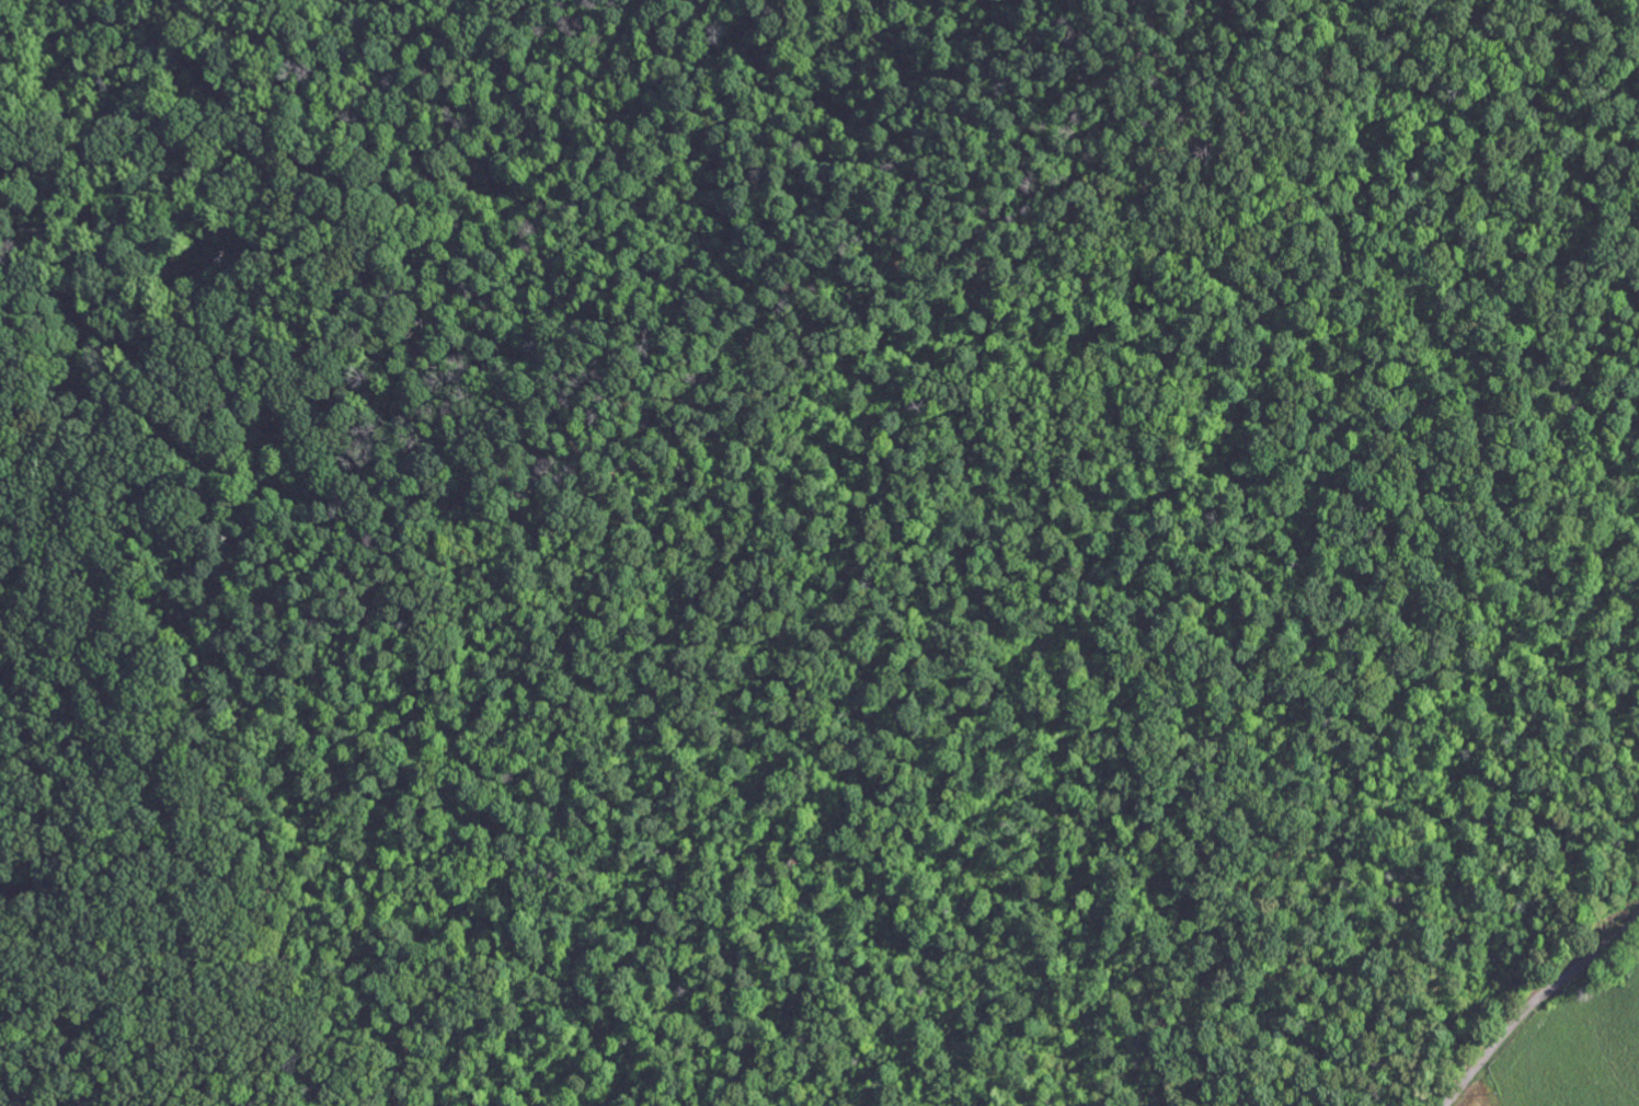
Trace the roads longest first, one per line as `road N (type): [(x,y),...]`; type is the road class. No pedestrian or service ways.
road 1 (residential): [(1445,1105),(1503,1034),(1638,918)]

